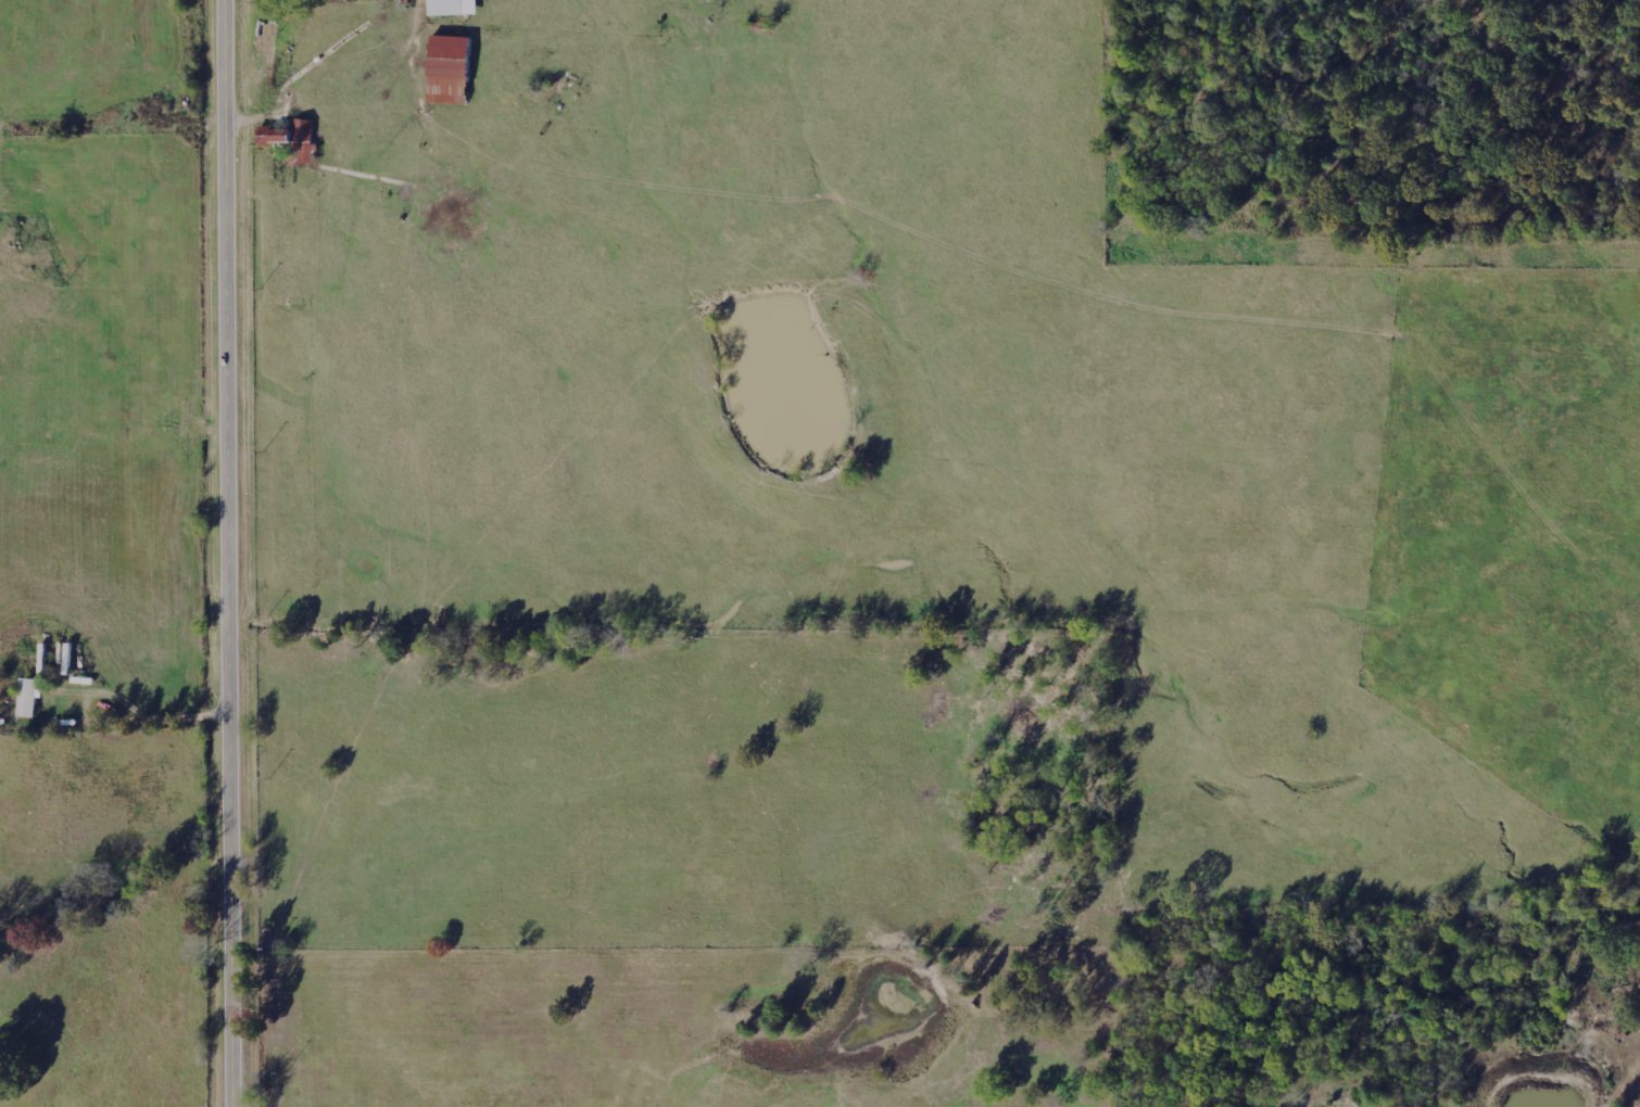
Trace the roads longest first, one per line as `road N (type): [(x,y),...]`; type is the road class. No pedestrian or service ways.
road 1 (secondary): [(238,1106),(230,0)]

